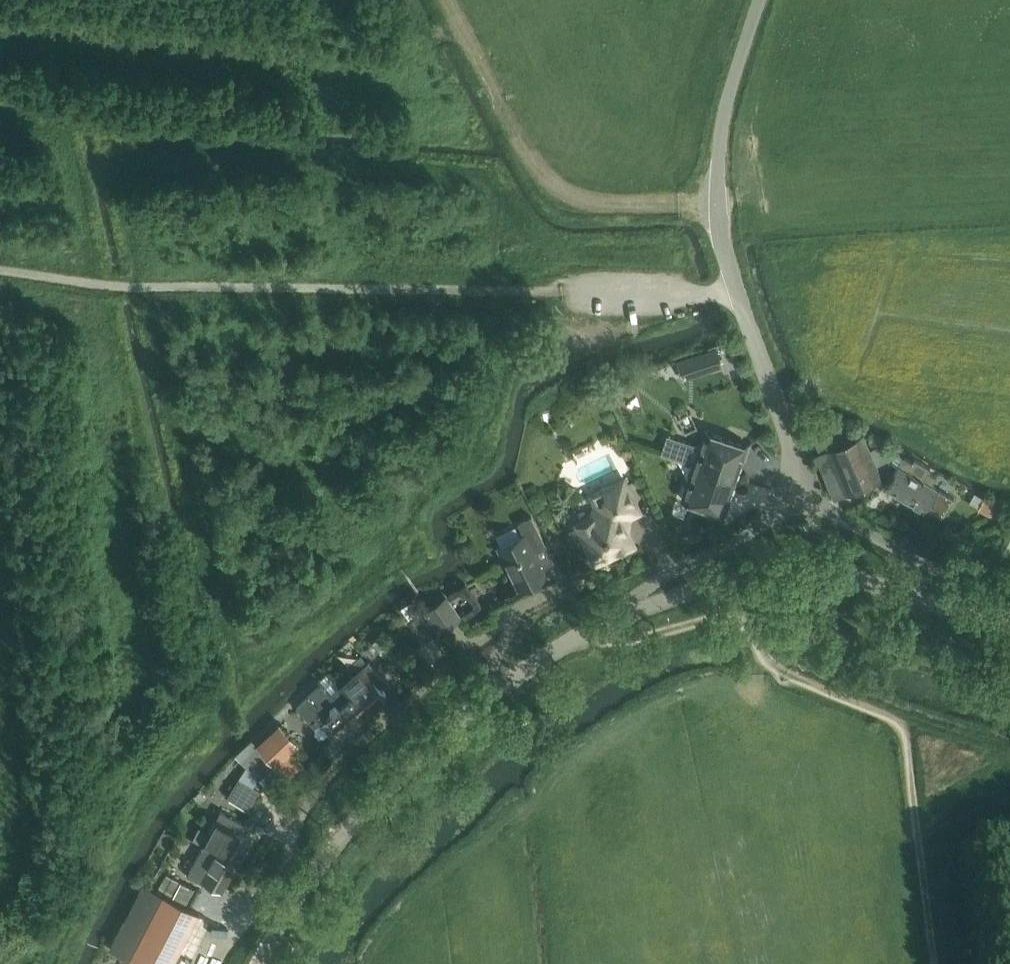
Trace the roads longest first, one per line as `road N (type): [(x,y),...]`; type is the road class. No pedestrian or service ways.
road 1 (track): [(536,294),(490,446),(435,483),(421,537),(400,570),(282,677),(255,691),(240,683),(111,171),(115,153),(132,142),(419,166),(447,189),(501,294)]
road 2 (track): [(567,295),(99,289),(0,277)]
road 3 (unclassified): [(799,508),(791,445),(718,206),(727,106),(762,0)]
road 4 (unclassified): [(261,963),(319,866),(357,820),(485,704),(598,624)]
road 5 (unclassified): [(598,624),(739,581),(790,576),(884,588),(1009,626)]
road 6 (track): [(48,963),(85,886),(131,818),(219,727),(240,683)]
road 7 (unclassified): [(1009,617),(837,514),(799,508)]
road 8 (unclassified): [(799,508),(648,587),(598,624)]
road 9 (track): [(99,289),(69,148),(0,136)]

